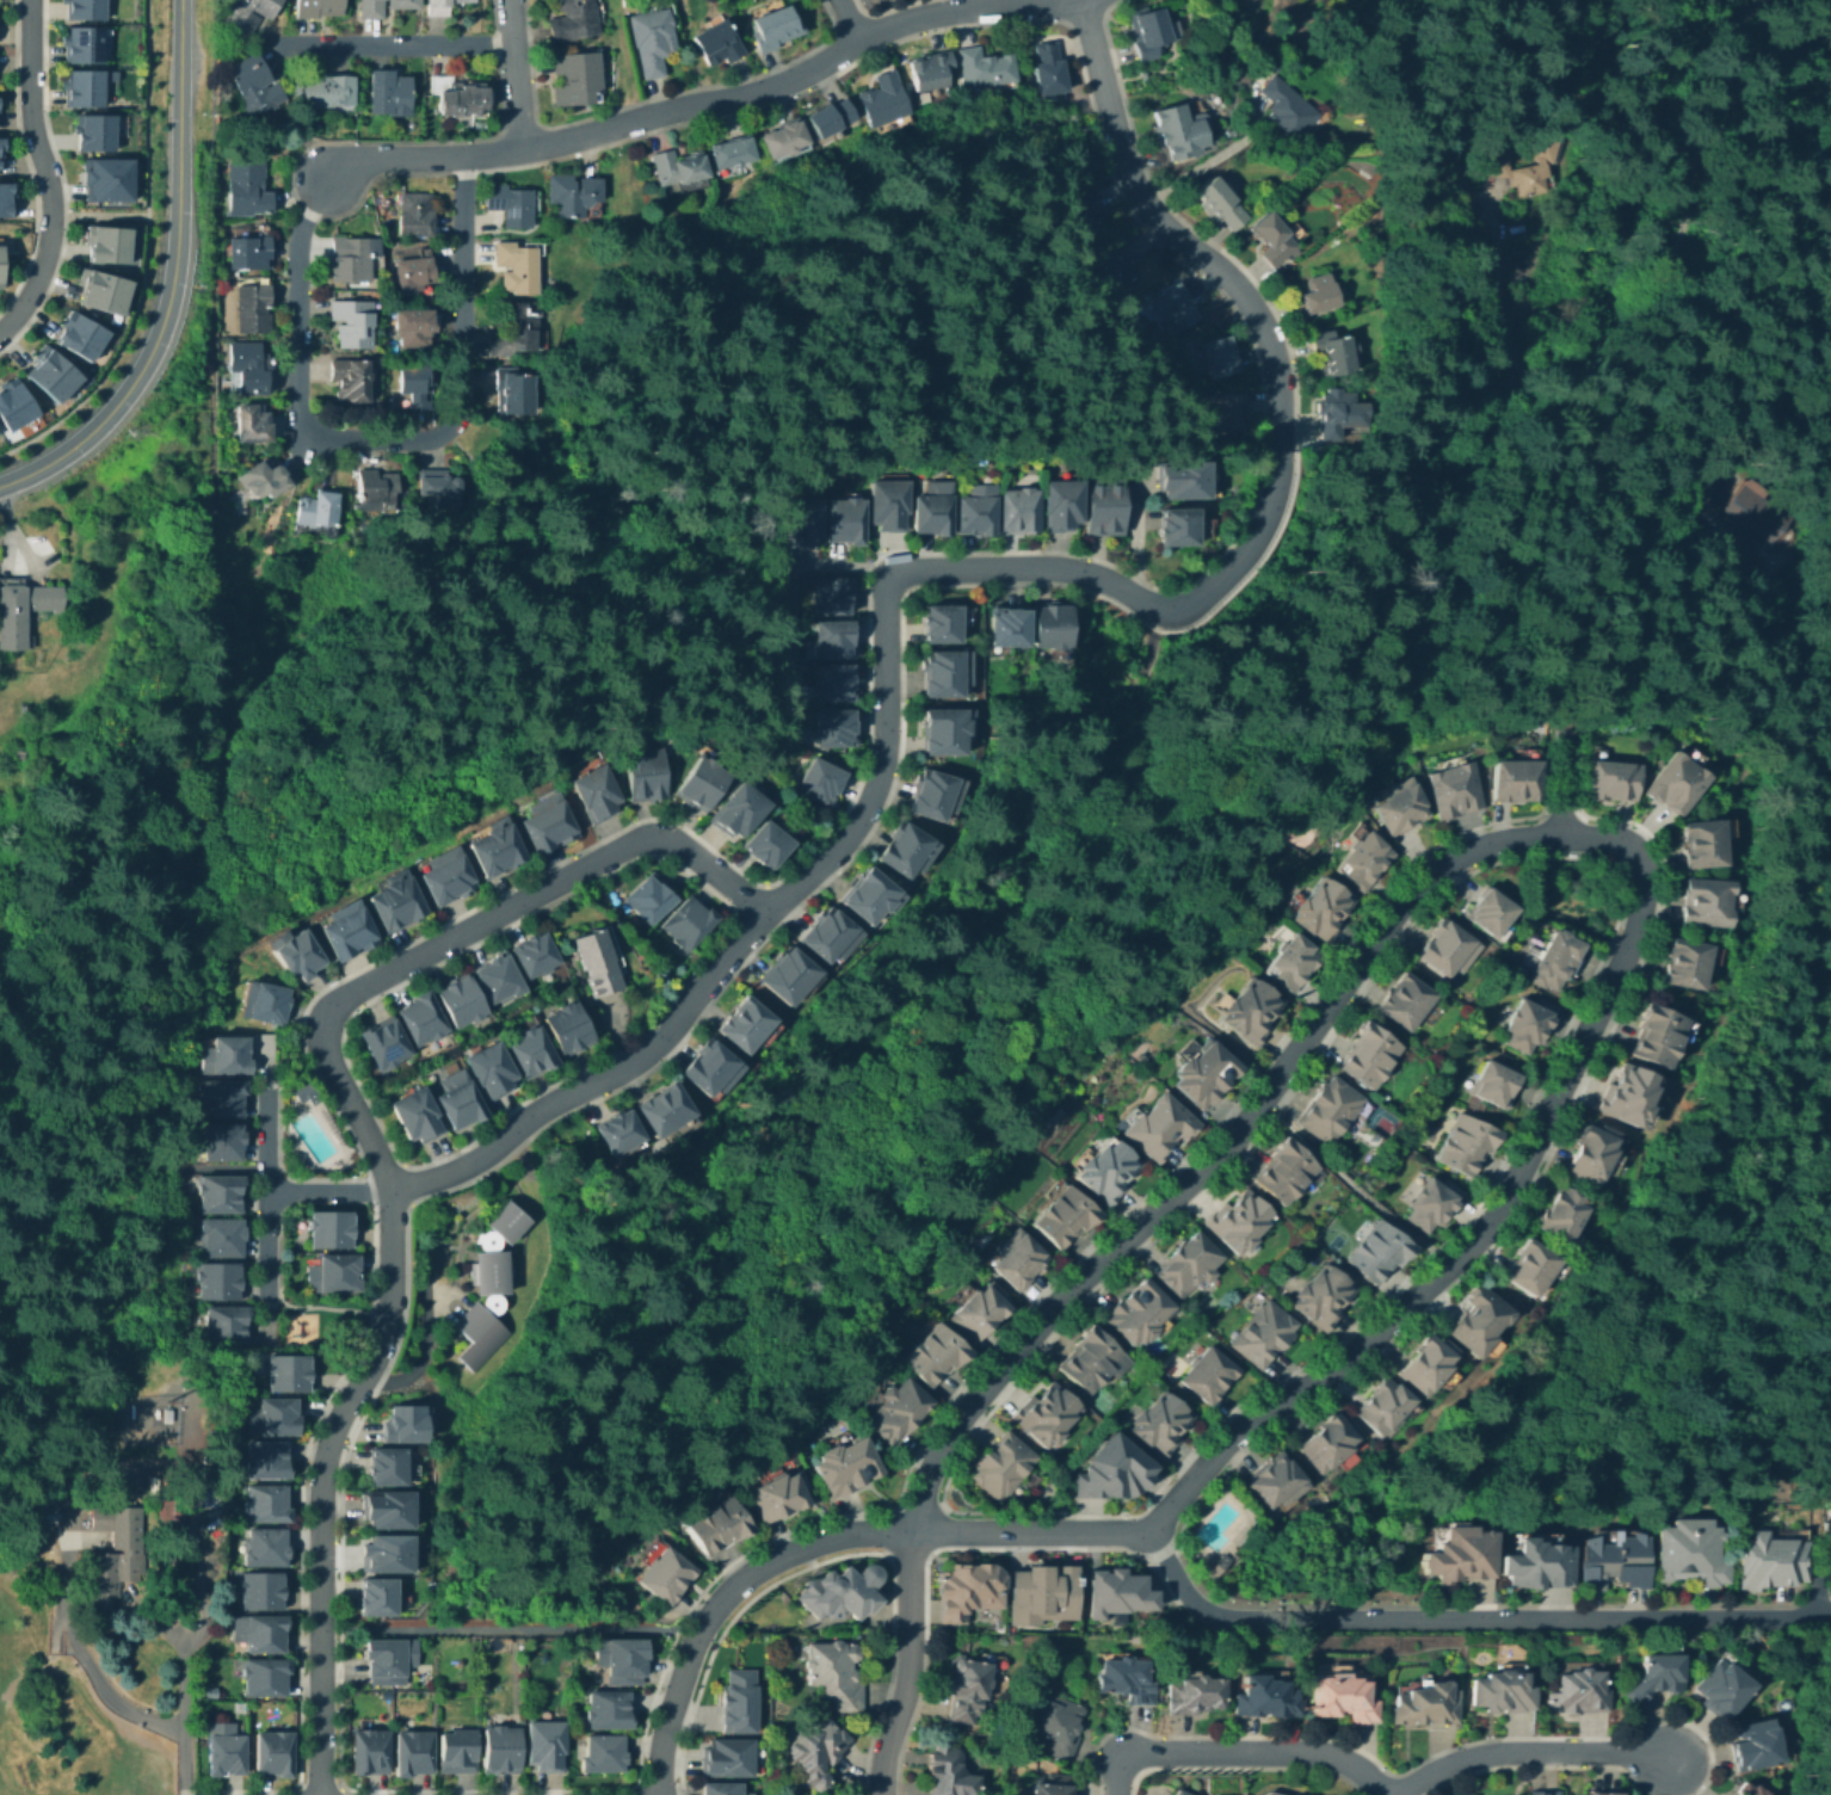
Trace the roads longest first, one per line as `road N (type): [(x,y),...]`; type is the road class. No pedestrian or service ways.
road 1 (residential): [(763,915),(679,846),(645,839),(328,1013),(321,1042),(374,1146),(390,1210),(386,1320),(335,1419),(321,1469),(321,1794)]
road 2 (residential): [(1561,834),(1613,840),(1633,853),(1641,877),(1639,921),(1506,1196),(1472,1242),(1352,1353),(1234,1432),(1151,1532),(914,1528)]
road 3 (residential): [(1080,1),(1139,193),(1173,235),(1228,275),(1262,325),(1278,412),(1269,508),(1235,563),(1179,609),(1148,604),(1072,568),(892,572)]
road 4 (residential): [(1561,834),(1463,851),(1400,901),(1234,1134),(1092,1270),(968,1406),(936,1456),(914,1528)]
road 5 (residential): [(892,572),(884,588),(884,750),(873,792),(846,834),(747,932),(652,1048),(550,1099),(466,1164),(387,1189)]
road 6 (residential): [(1080,1),(914,16),(788,82),(577,138),(462,156),(371,158),(328,178)]
road 7 (residential): [(1830,1621),(1223,1617),(1195,1603),(1151,1532)]
road 8 (residential): [(462,156),(462,405),(451,430),(424,440),(328,440),(312,434),(298,407),(302,228),(328,178)]
road 9 (tertiary): [(180,0),(178,223),(167,308),(137,375),(82,438)]
road 10 (residential): [(914,1528),(839,1537),(763,1571),(722,1599),(695,1641),(672,1703),(656,1794)]
road 11 (residential): [(30,0),(30,112),(51,215),(42,269),(0,332)]
road 12 (residential): [(1116,1794),(1126,1758),(1154,1752),(1334,1757),(1381,1794)]
road 13 (residential): [(1398,1794),(1439,1769),(1485,1756),(1670,1754)]
road 14 (residential): [(914,1528),(905,1690),(887,1735),(880,1794)]
road 15 (residential): [(267,1090),(267,1303)]
road 16 (residential): [(187,1794),(179,1651),(208,1615)]
road 17 (residential): [(508,0),(522,149)]
road 18 (residential): [(387,1189),(267,1195)]

